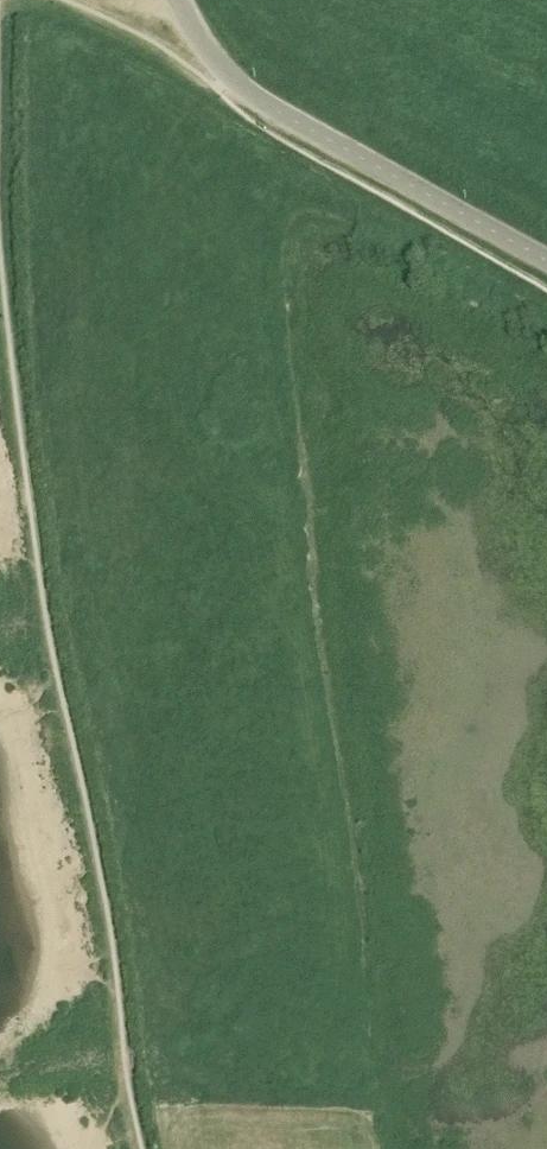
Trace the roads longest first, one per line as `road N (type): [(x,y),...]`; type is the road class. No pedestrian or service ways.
road 1 (tertiary): [(546,258),(236,83),(177,0)]

